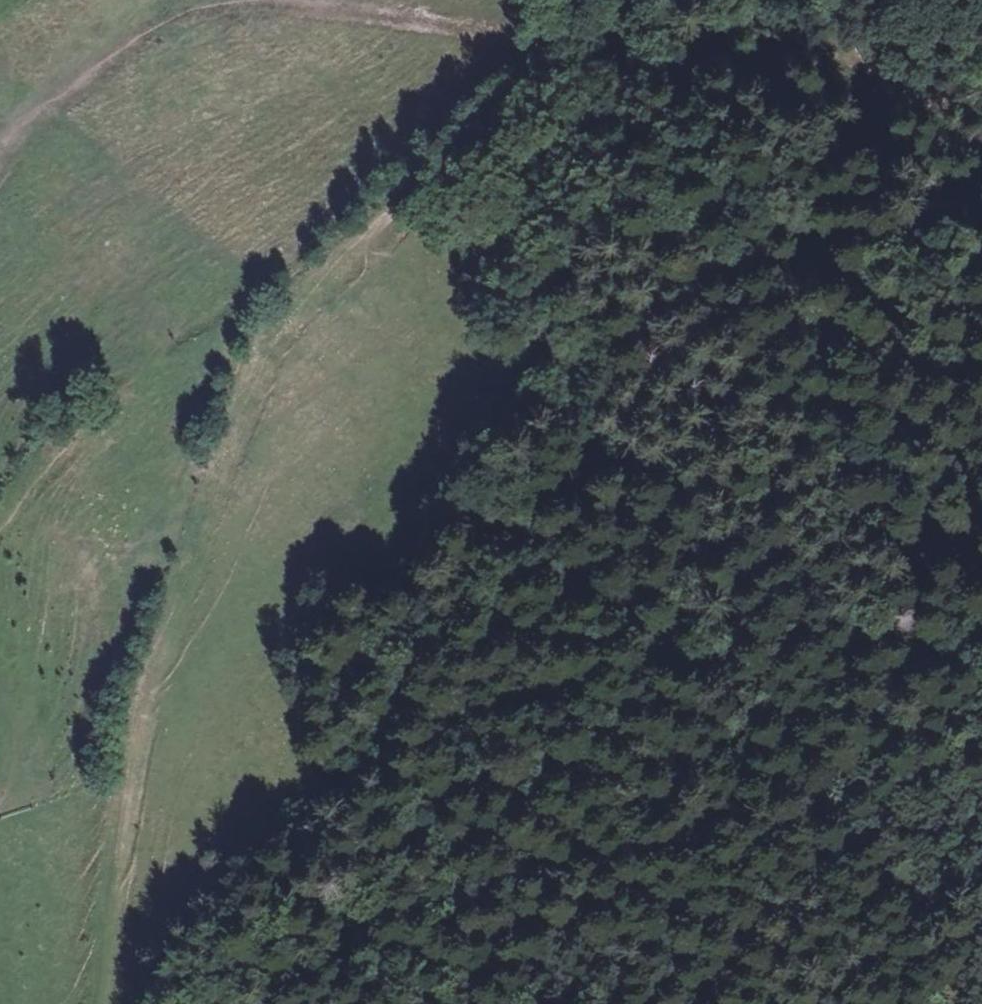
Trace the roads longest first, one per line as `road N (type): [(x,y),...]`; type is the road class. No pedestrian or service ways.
road 1 (track): [(612,0),(491,148),(356,249),(300,303),(252,382),(143,716),(112,1003)]
road 2 (track): [(562,0),(602,118)]

